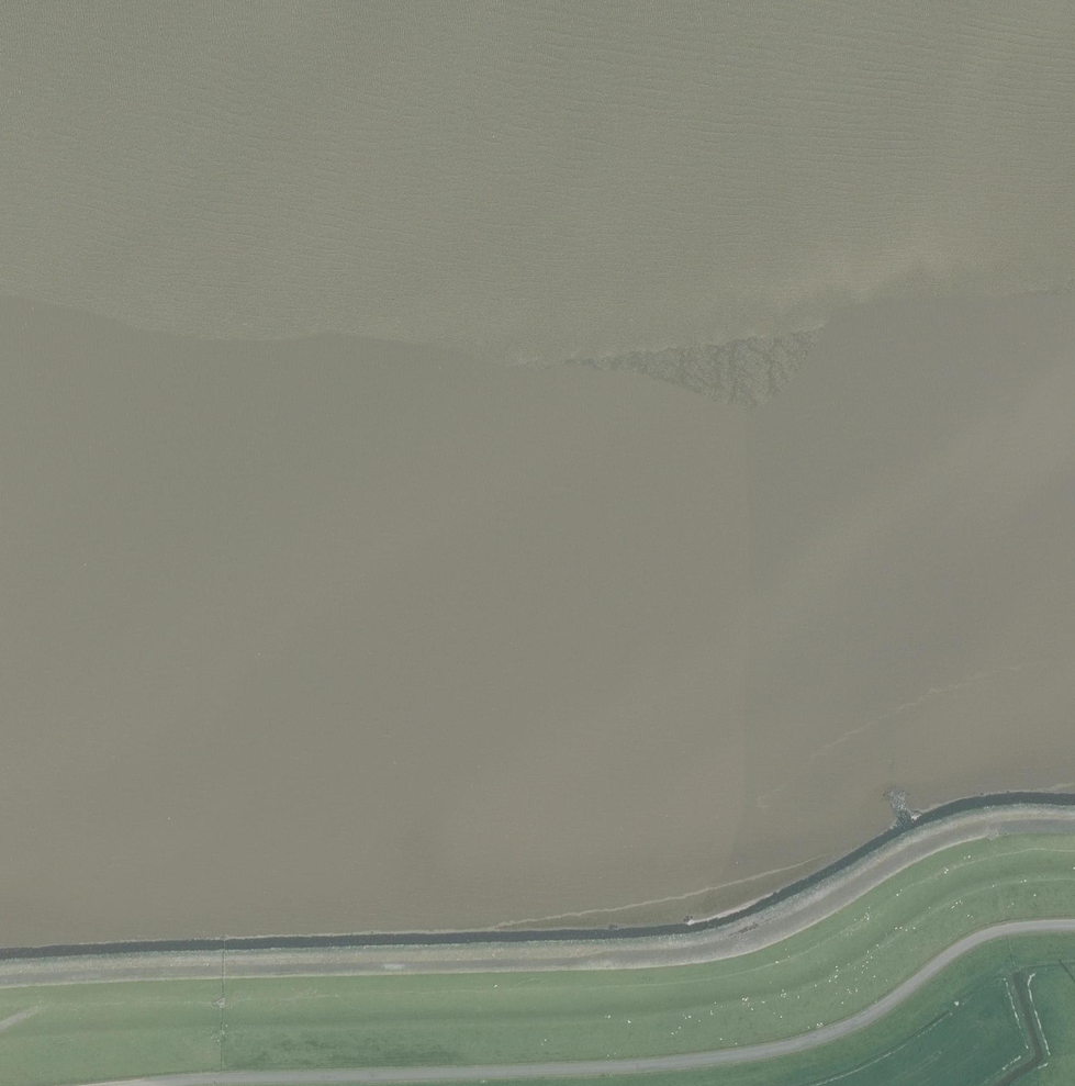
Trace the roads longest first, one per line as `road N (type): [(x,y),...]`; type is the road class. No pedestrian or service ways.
road 1 (unclassified): [(152,1085),(728,1059),(841,1034),(974,941),(1029,926),(1074,926)]

